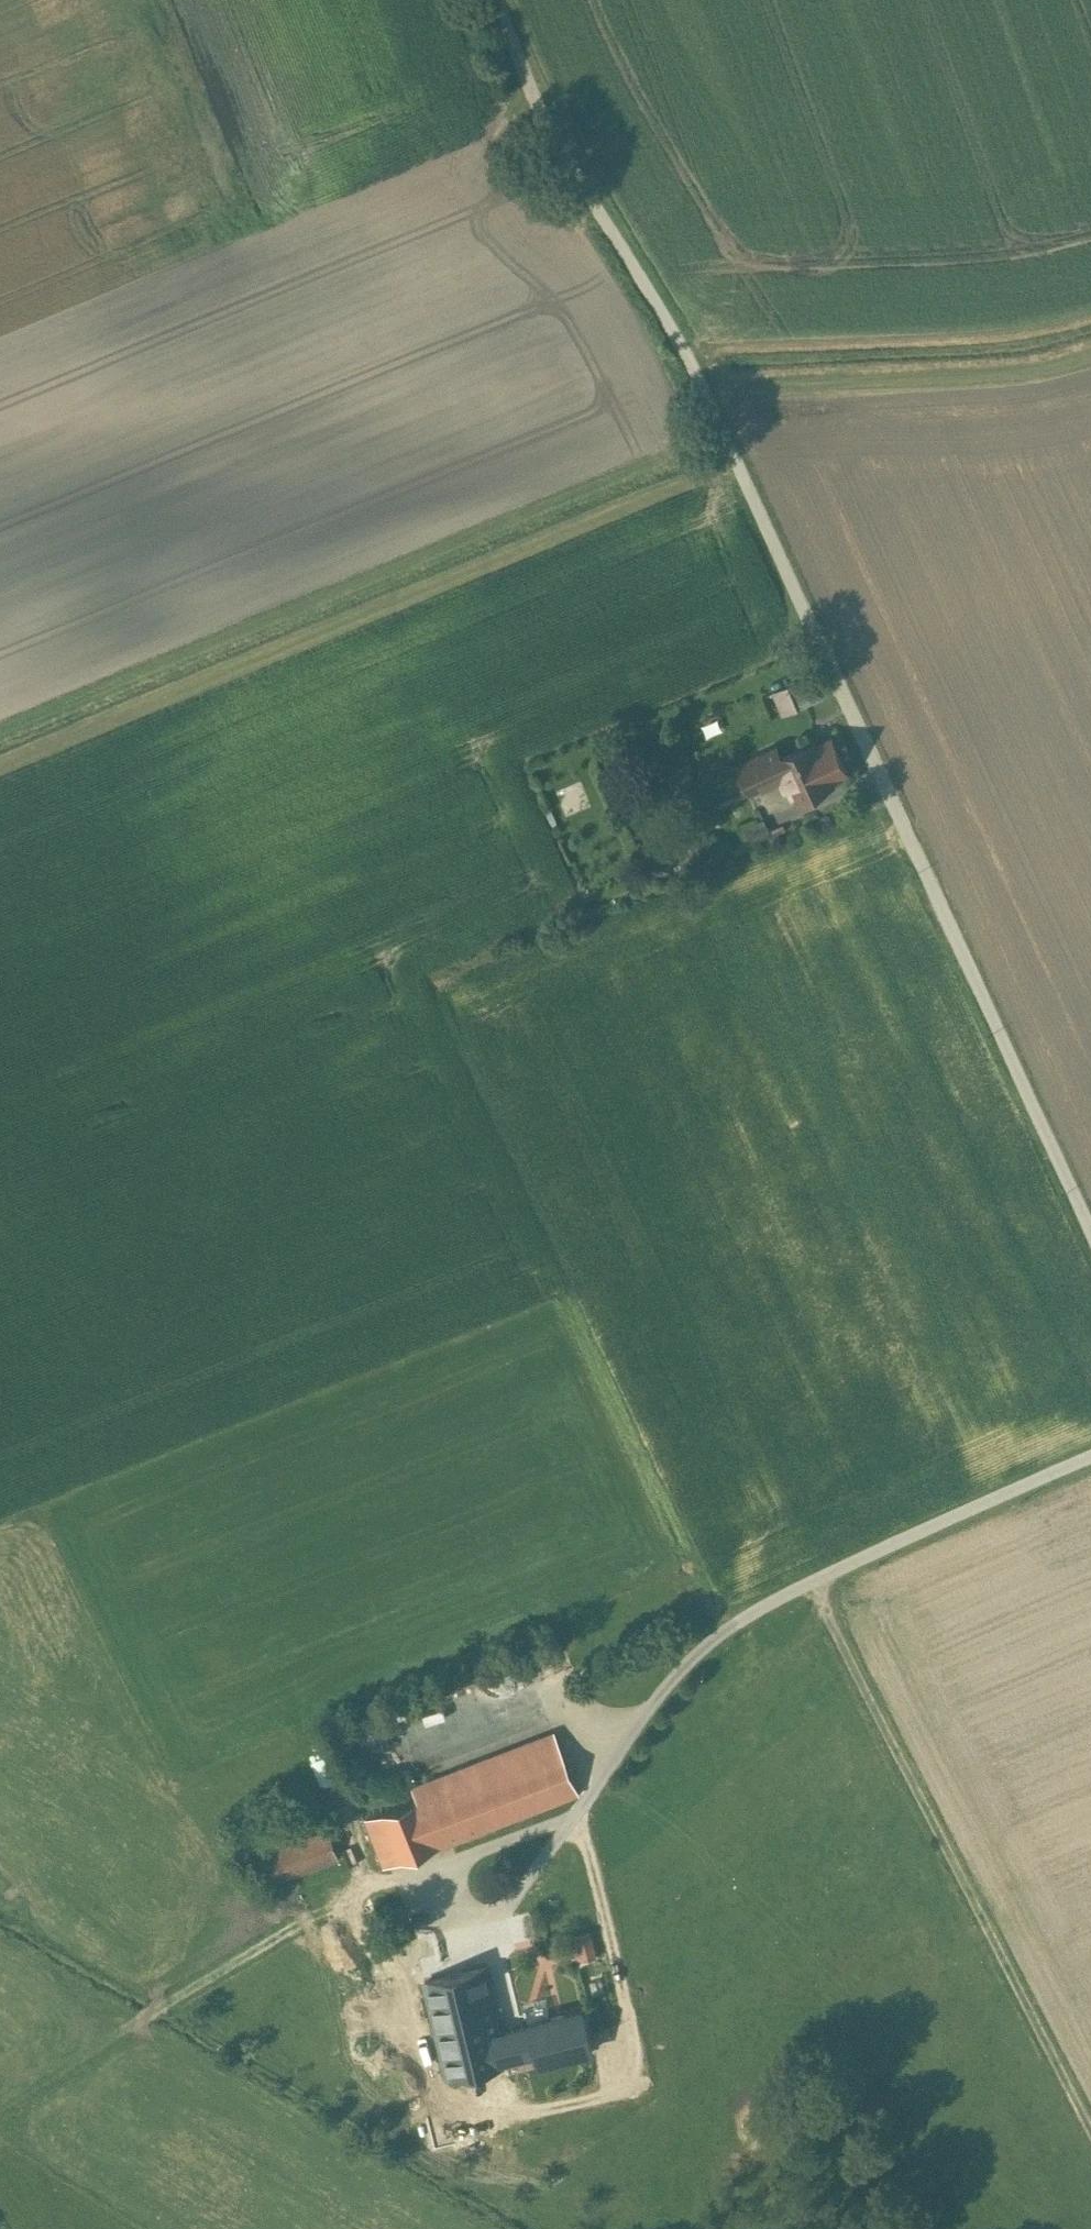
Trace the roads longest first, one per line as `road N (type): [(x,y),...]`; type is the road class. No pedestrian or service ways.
road 1 (unclassified): [(500,0),(540,113),(685,353),(1090,1230)]
road 2 (track): [(815,1581),(1090,2125)]
road 3 (track): [(0,2110),(319,1912),(396,1879)]

